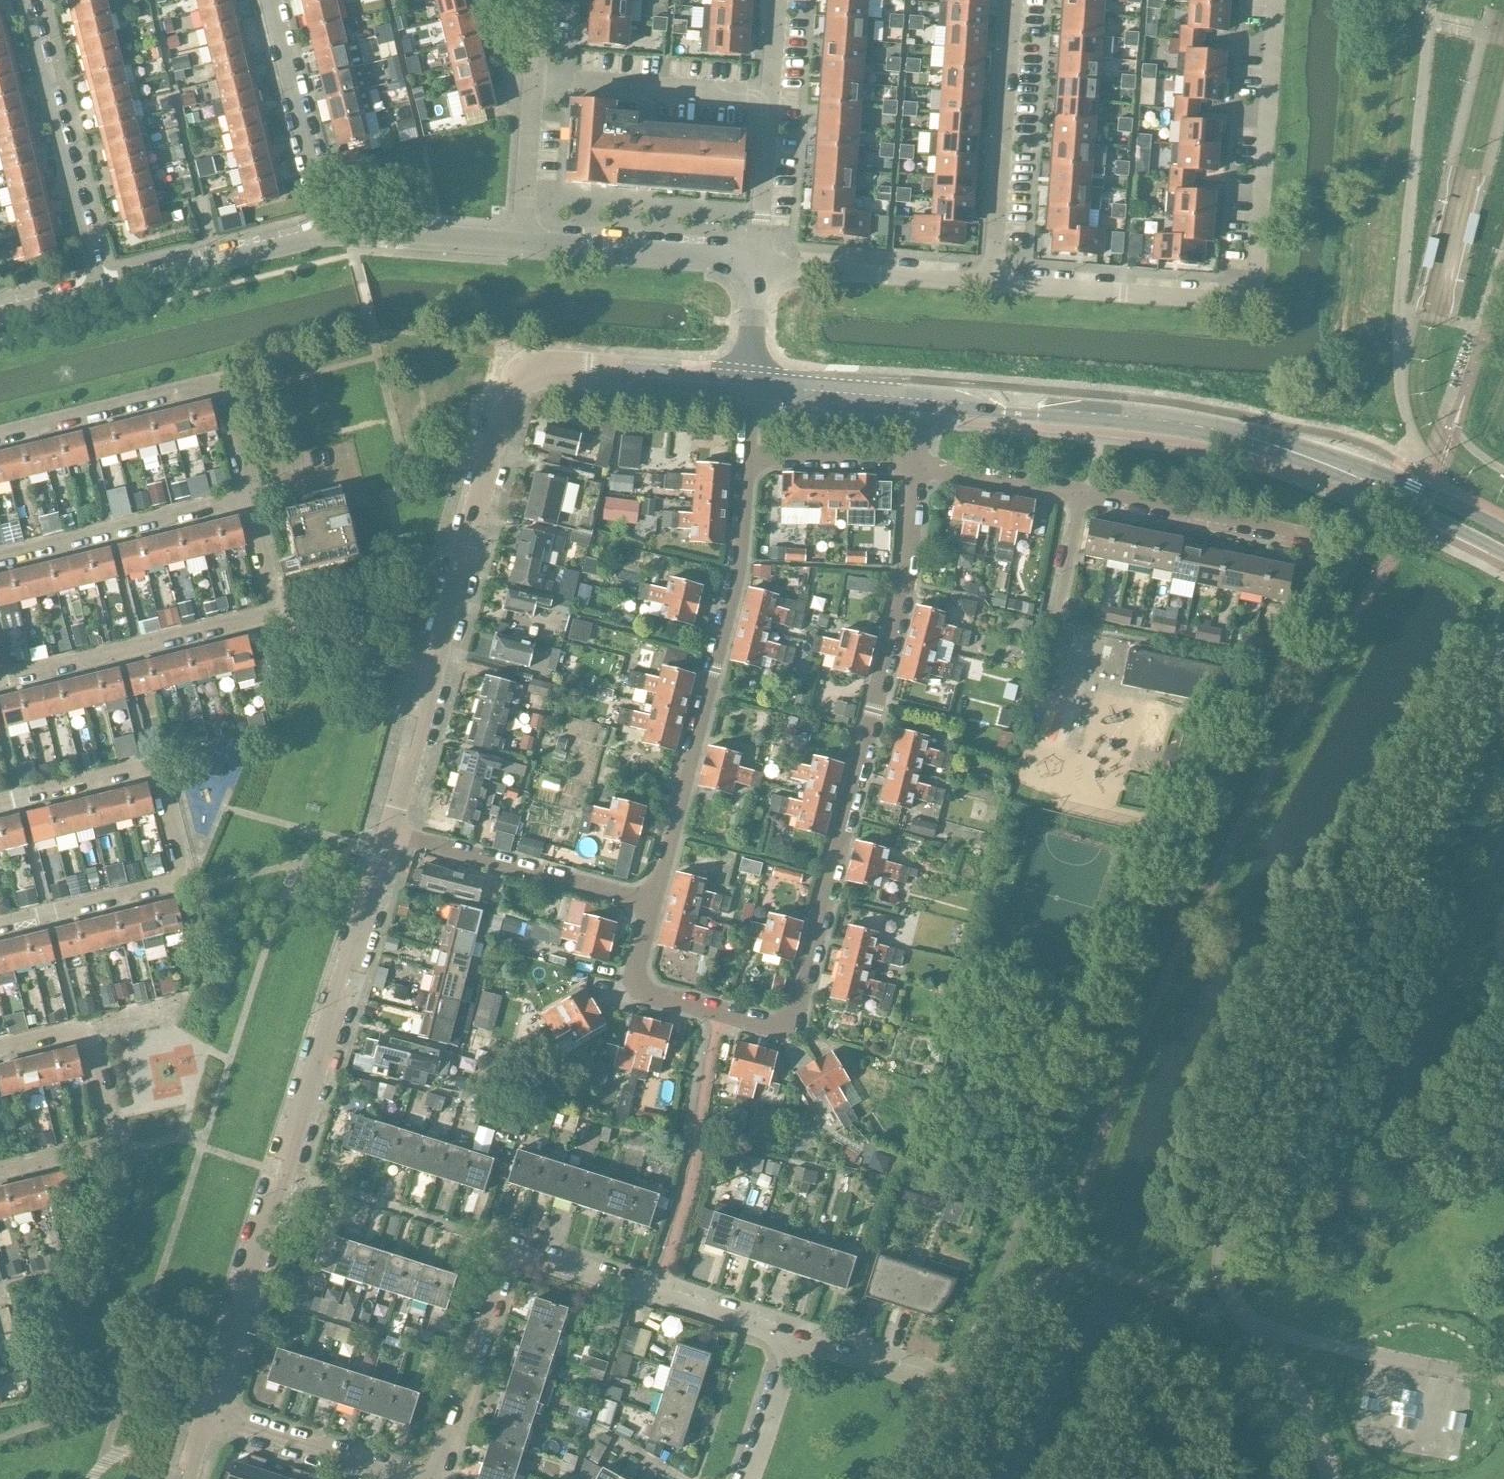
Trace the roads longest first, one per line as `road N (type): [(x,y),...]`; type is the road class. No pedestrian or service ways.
road 1 (tertiary): [(386,838),(511,376),(523,370),(752,389)]
road 2 (tertiary): [(206,1416),(386,838)]
road 3 (residential): [(795,1015),(907,572),(918,465)]
road 4 (residential): [(1002,283),(1255,297),(1278,0)]
road 5 (tertiary): [(1368,481),(1239,438),(921,402)]
road 6 (residential): [(651,906),(699,725),(749,465)]
road 7 (residential): [(0,682),(265,619),(274,598),(247,498)]
road 8 (residential): [(0,435),(219,380),(247,498)]
road 9 (residential): [(0,1170),(109,1142),(83,1035),(0,1055)]
road 10 (residential): [(795,1337),(503,1248)]
road 11 (residential): [(103,290),(26,0)]
road 12 (residential): [(1002,283),(1019,0)]
road 13 (residential): [(0,810),(157,773),(188,890)]
road 14 (residential): [(651,906),(386,838)]
road 15 (residential): [(0,561),(247,498)]
road 16 (residential): [(795,1015),(778,1026),(643,991),(634,975),(651,906)]
road 17 (residential): [(758,261),(1002,283)]
road 18 (residential): [(420,1478),(503,1248)]
road 19 (residential): [(529,78),(771,95)]
road 20 (residential): [(329,234),(272,0)]
road 21 (residential): [(518,248),(758,261)]
road 22 (residential): [(103,290),(329,234)]
road 23 (residential): [(1301,537),(1082,493)]
road 24 (residential): [(412,1478),(206,1416)]
road 25 (residential): [(0,936),(188,890)]
road 26 (residential): [(329,234),(518,248)]
road 27 (residential): [(518,248),(529,78)]
road 28 (tertiary): [(752,389),(921,402)]
road 29 (residential): [(918,465),(749,465)]
road 30 (residential): [(758,261),(771,95)]
road 31 (residential): [(1082,493),(918,465)]
road 32 (tertiary): [(1368,481),(1393,502),(1503,555)]
road 33 (residential): [(752,1478),(795,1337)]
road 34 (tertiary): [(1503,530),(1413,486),(1368,481)]
road 35 (residential): [(926,1380),(795,1337)]
road 36 (residential): [(1056,624),(1082,493)]
road 37 (residential): [(752,389),(758,261)]

